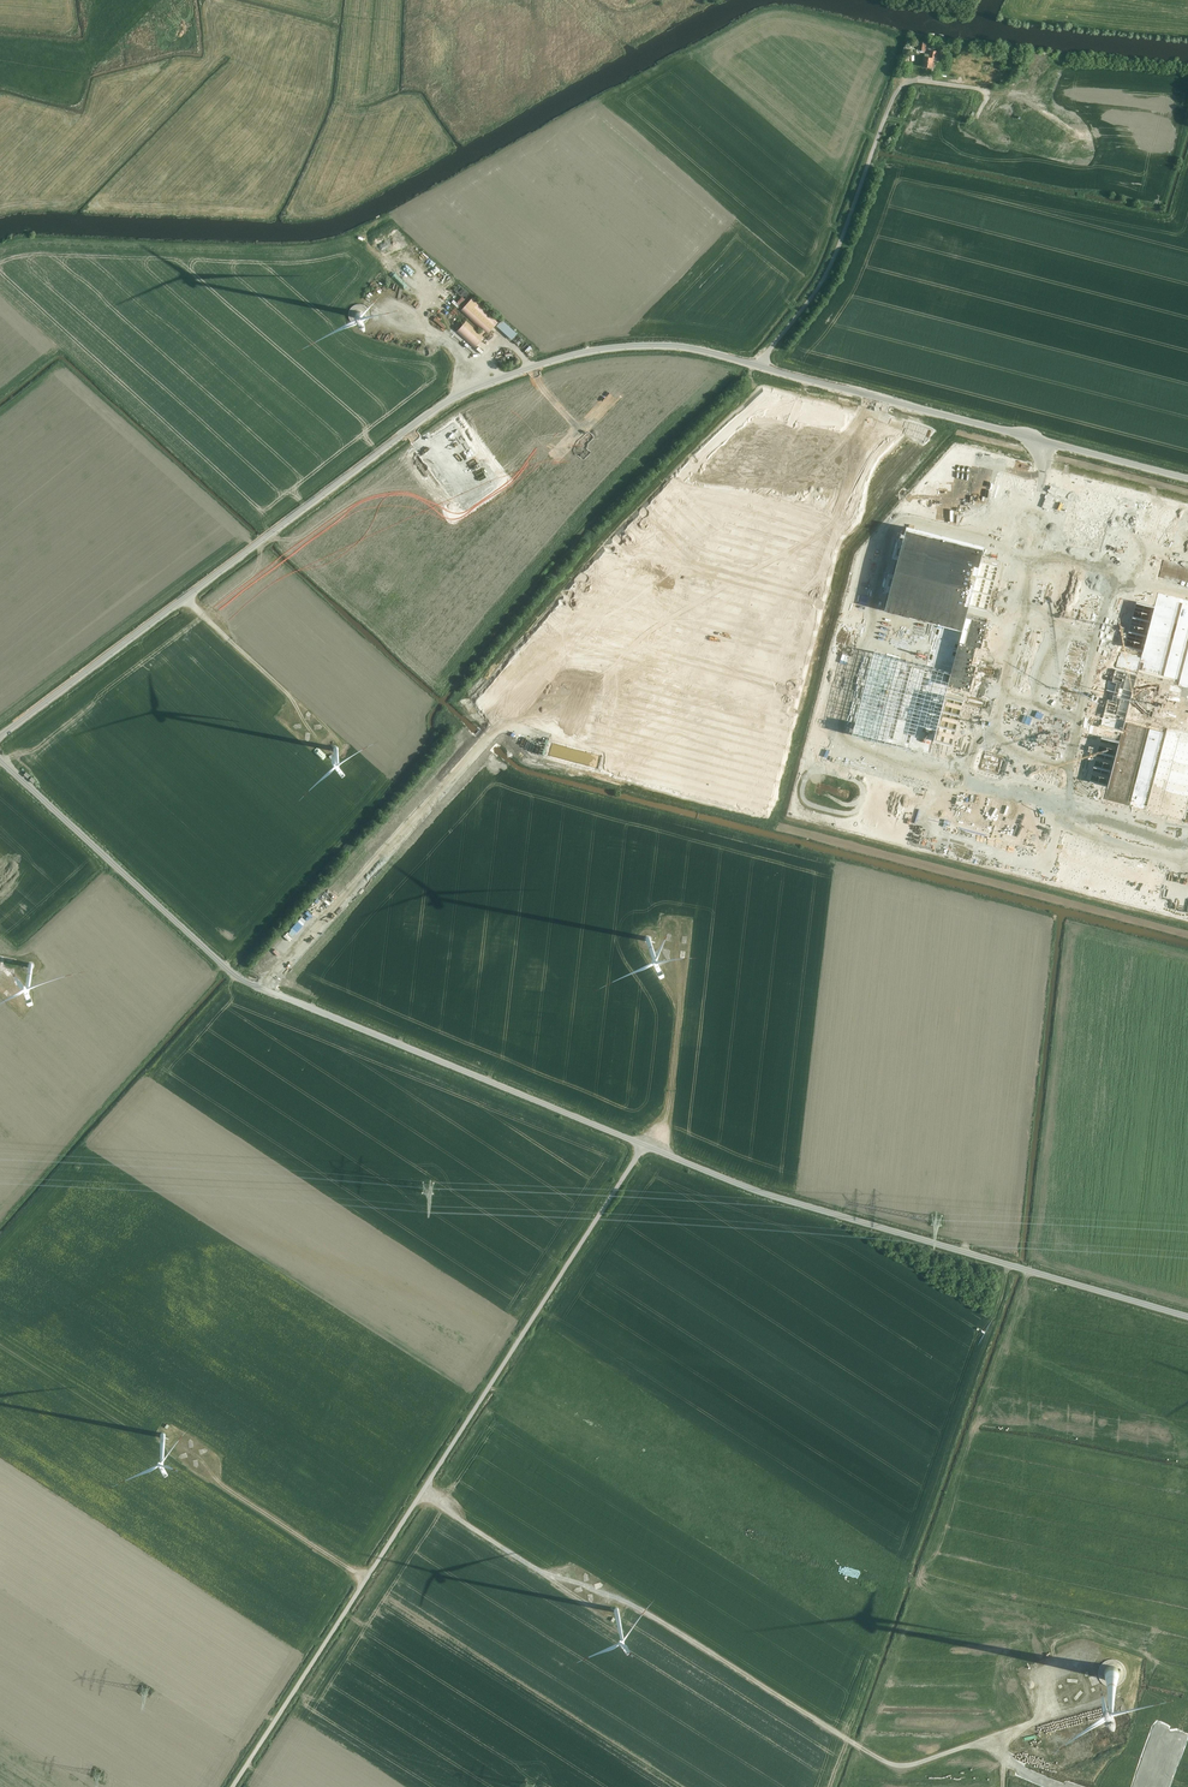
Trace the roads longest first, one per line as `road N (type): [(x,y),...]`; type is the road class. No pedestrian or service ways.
road 1 (unclassified): [(0,737),(437,404),(593,347),(666,342),(757,363)]
road 2 (track): [(417,1494),(572,1593),(615,1597),(898,1770),(1001,1740),(1084,1693)]
road 3 (unclassified): [(644,1145),(233,1786)]
road 4 (unclassified): [(0,767),(247,984),(644,1145)]
road 5 (unclassified): [(644,1145),(777,1199),(1187,1318)]
road 6 (unclassified): [(757,363),(1187,478)]
road 7 (unclassified): [(757,363),(827,269),(903,86),(1007,93)]
road 8 (track): [(185,1446),(191,1463),(363,1580)]
road 9 (track): [(664,945),(677,990),(660,1124),(644,1145)]
road 10 (track): [(317,724),(184,600)]

